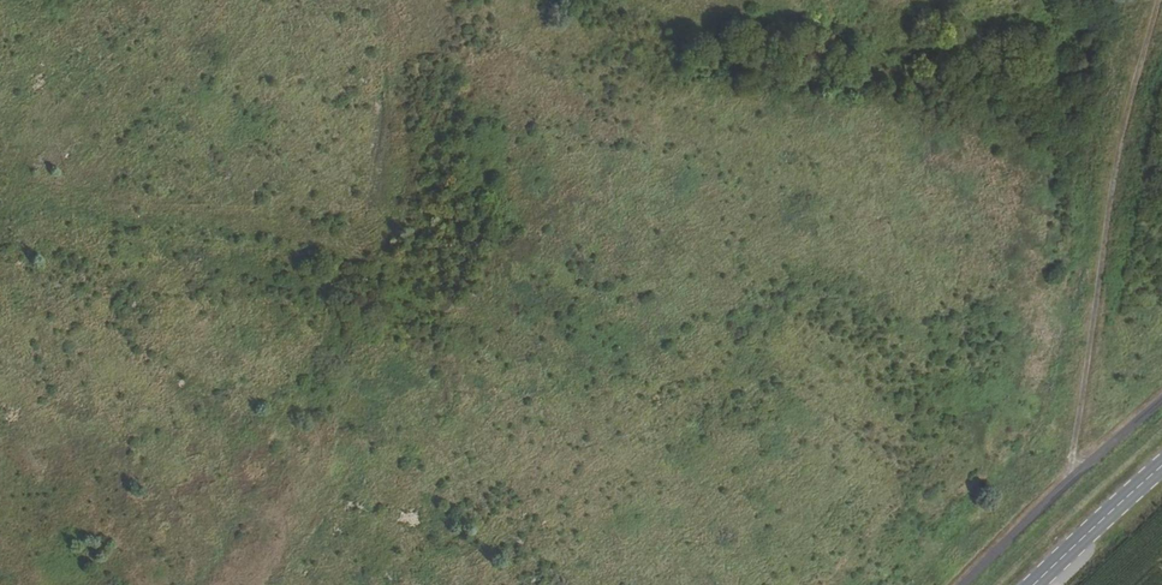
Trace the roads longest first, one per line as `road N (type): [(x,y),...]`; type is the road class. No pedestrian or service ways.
road 1 (track): [(108,584),(142,504),(246,314),(398,131),(441,40),(439,0)]
road 2 (track): [(1153,0),(1106,189),(1073,472)]
road 3 (track): [(458,584),(398,131)]
road 4 (track): [(669,217),(613,130),(502,56),(463,0)]
road 5 (secondary): [(1161,469),(1035,584)]

